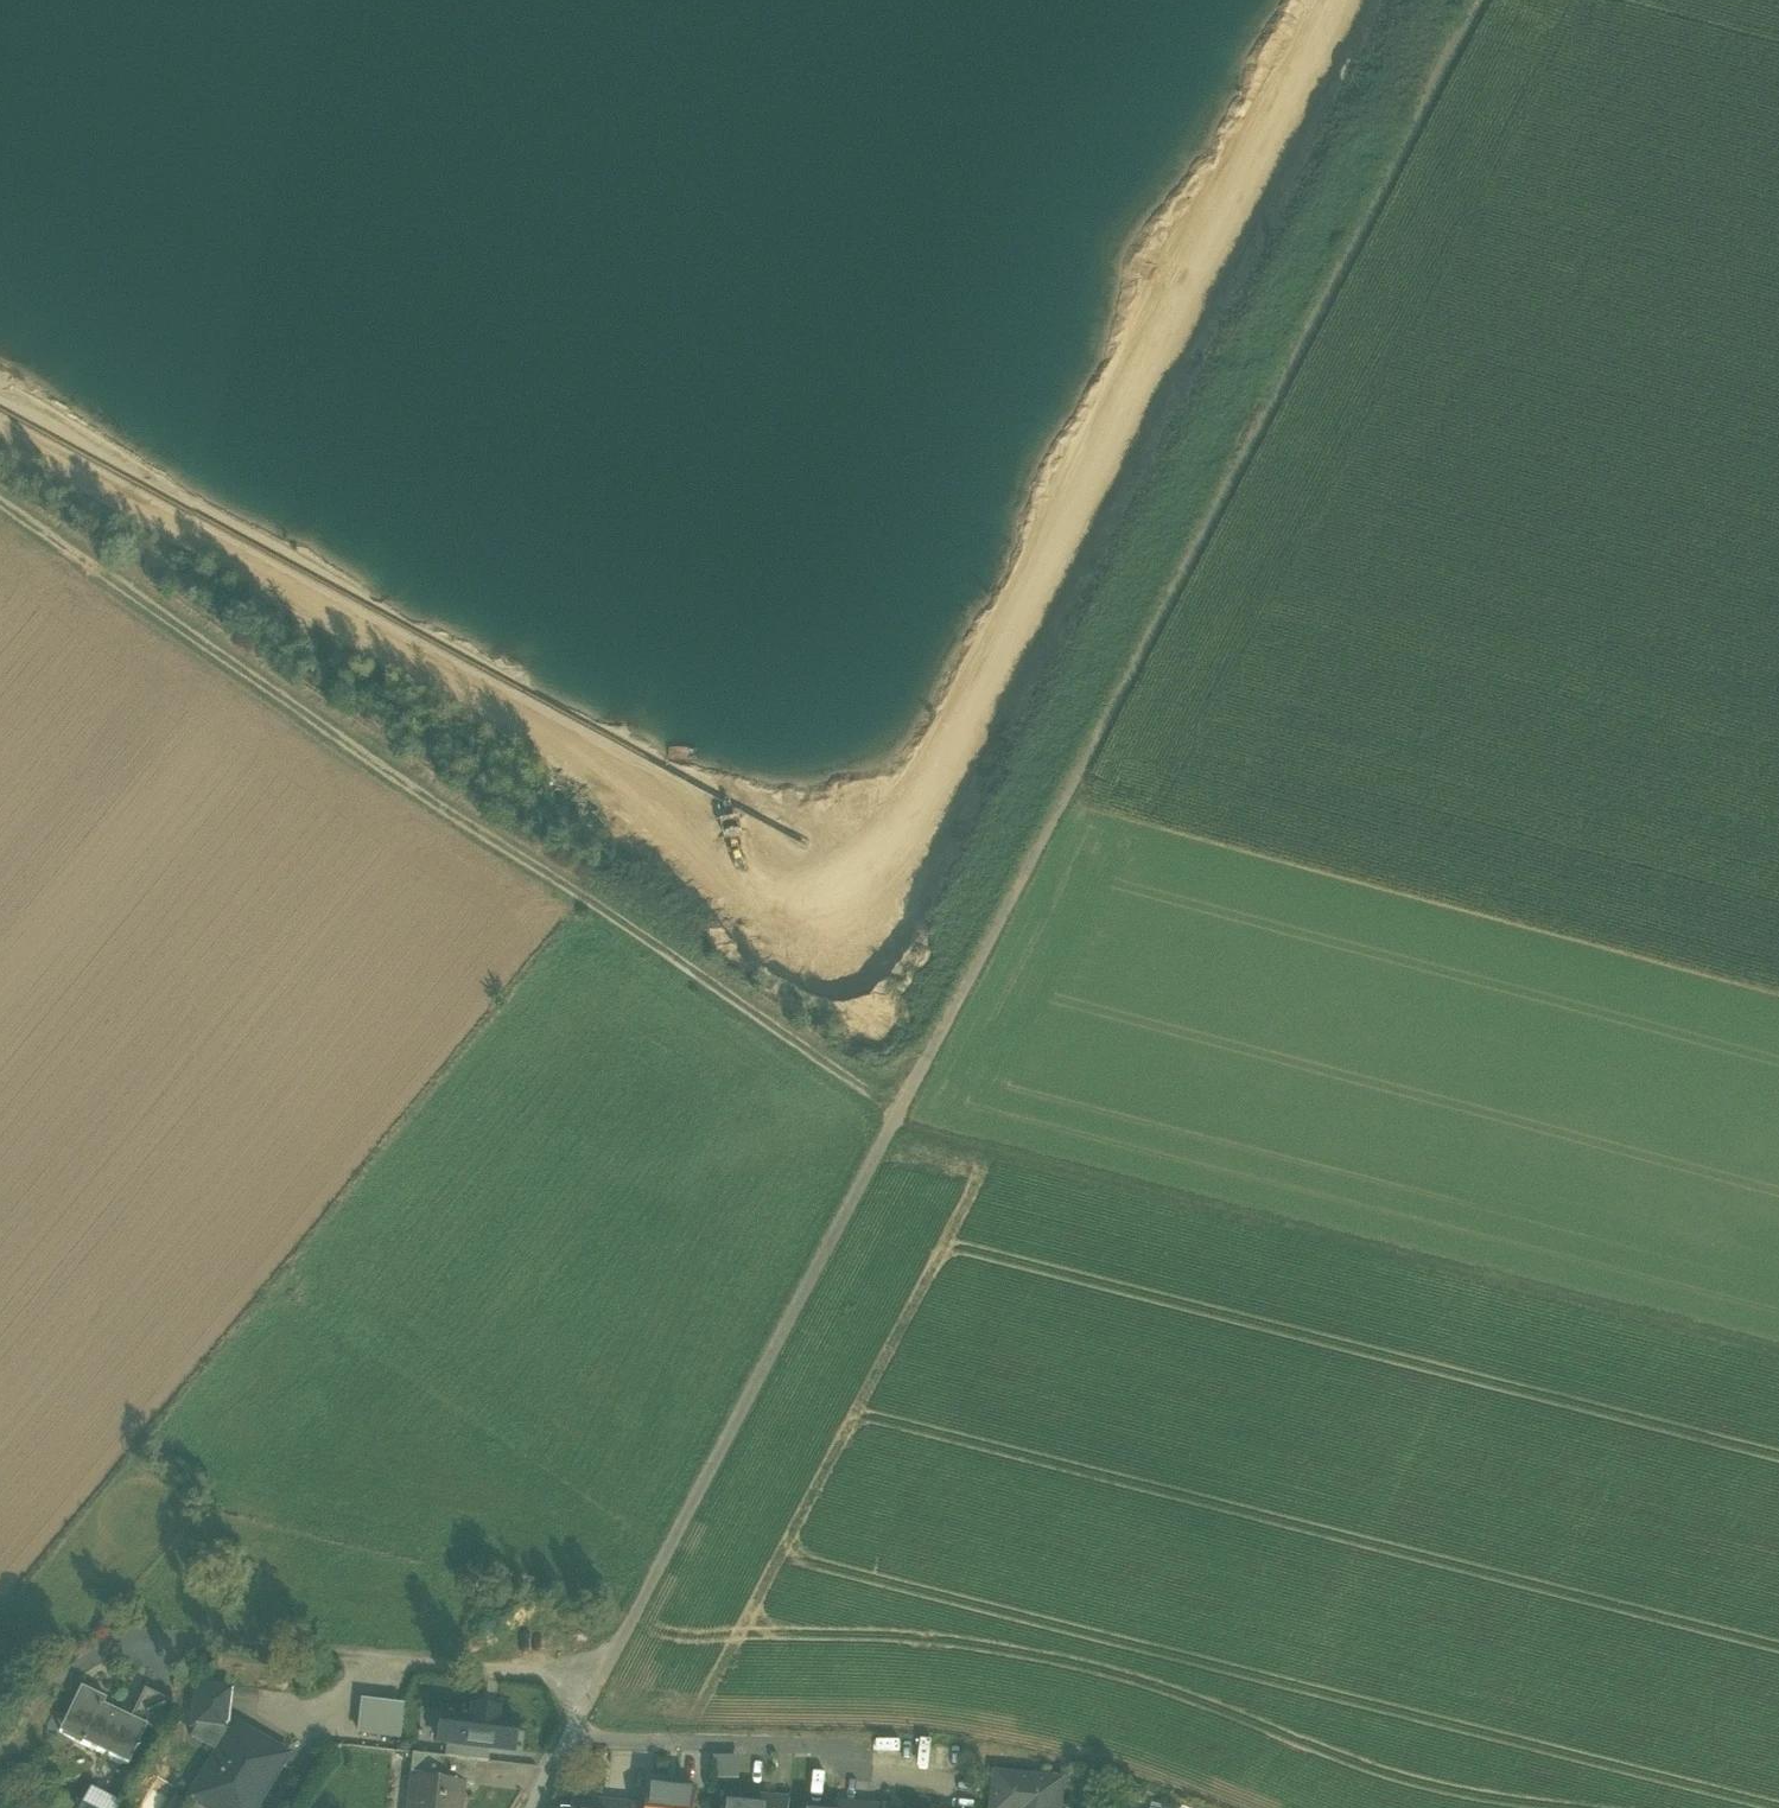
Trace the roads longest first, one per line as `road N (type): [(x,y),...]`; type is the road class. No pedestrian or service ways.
road 1 (track): [(598,1684),(889,1134)]
road 2 (residential): [(535,1807),(568,1742),(860,1753)]

